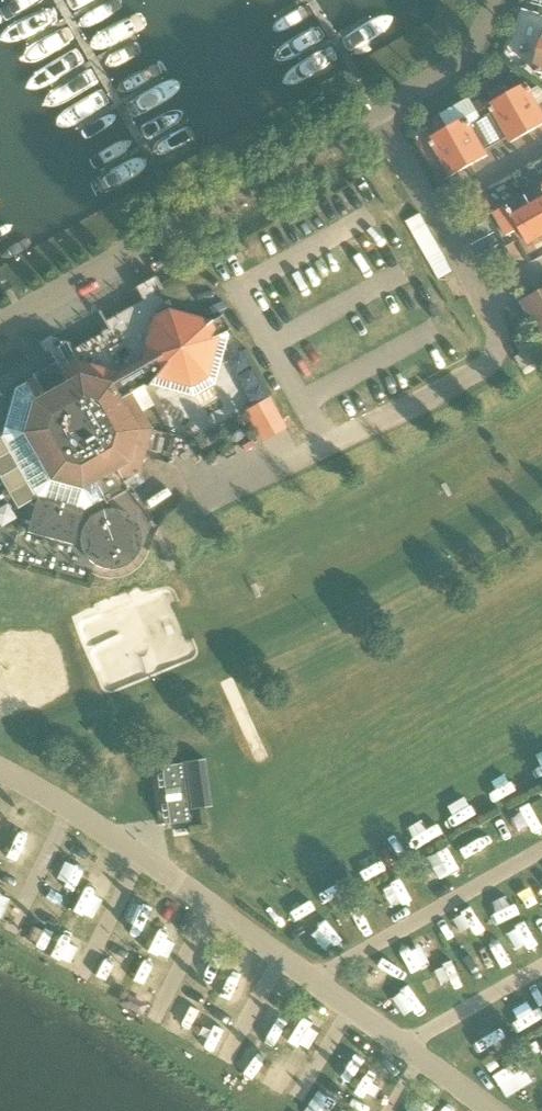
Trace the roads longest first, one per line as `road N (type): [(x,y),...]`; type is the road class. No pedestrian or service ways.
road 1 (unclassified): [(0,326),(461,64),(481,36),(491,0)]
road 2 (unclassified): [(491,1110),(142,856),(0,768)]

